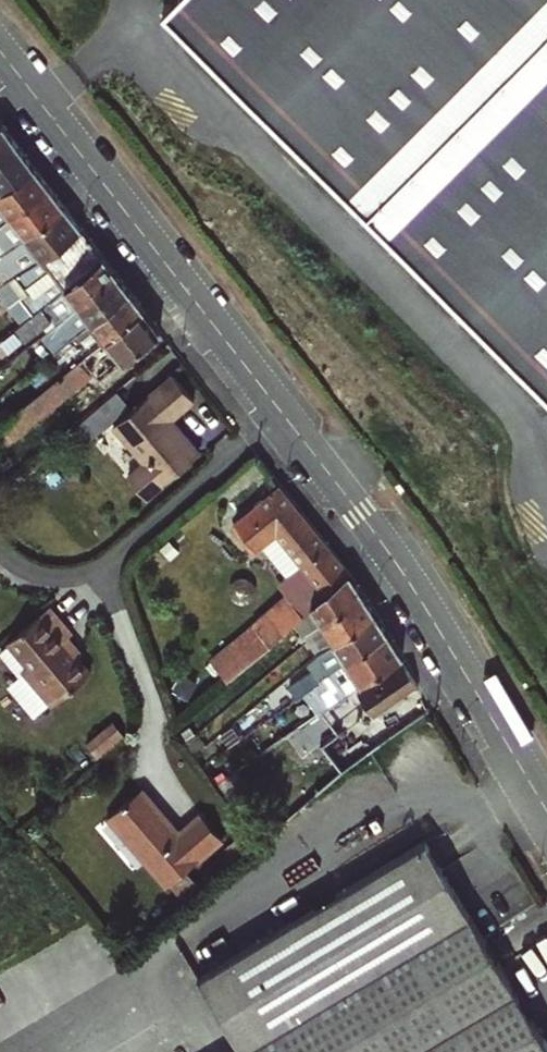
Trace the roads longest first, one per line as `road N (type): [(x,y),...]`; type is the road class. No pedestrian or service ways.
road 1 (residential): [(282,415),(393,559),(546,813)]
road 2 (residential): [(0,50),(282,415)]
road 3 (residential): [(282,415),(100,568)]
road 4 (residential): [(100,568),(155,721)]

